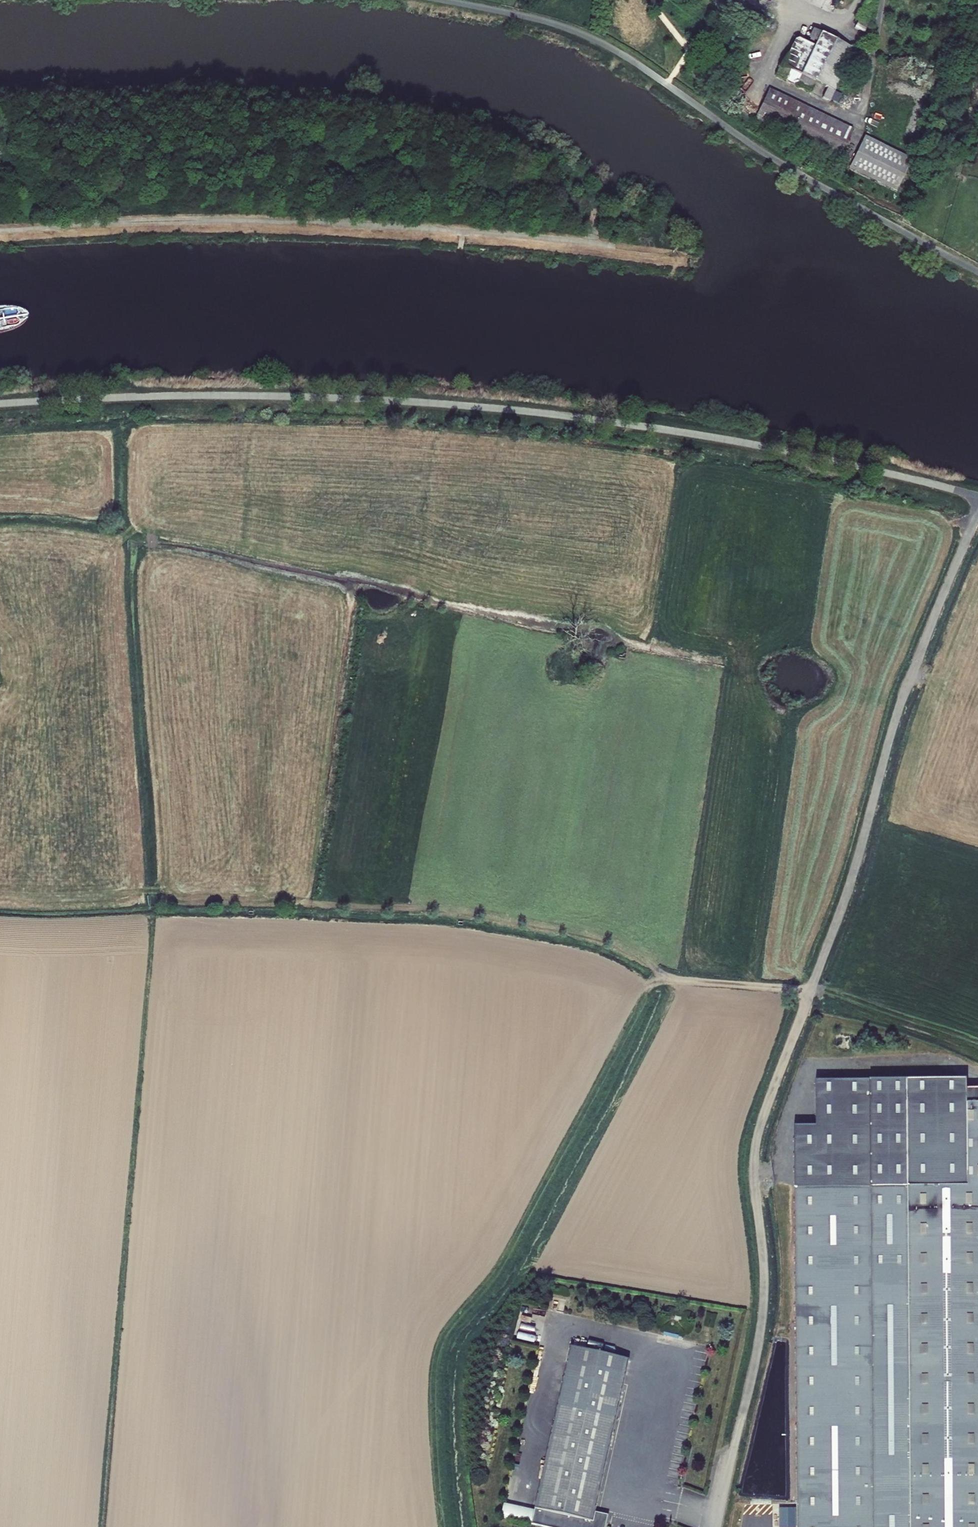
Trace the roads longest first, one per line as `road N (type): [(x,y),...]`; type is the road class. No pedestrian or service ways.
road 1 (track): [(732,1452),(764,1304),(755,1190),(761,1124),(855,870),(912,674),(977,511)]
road 2 (unclassified): [(442,0),(558,25),(606,45),(763,152),(977,272)]

